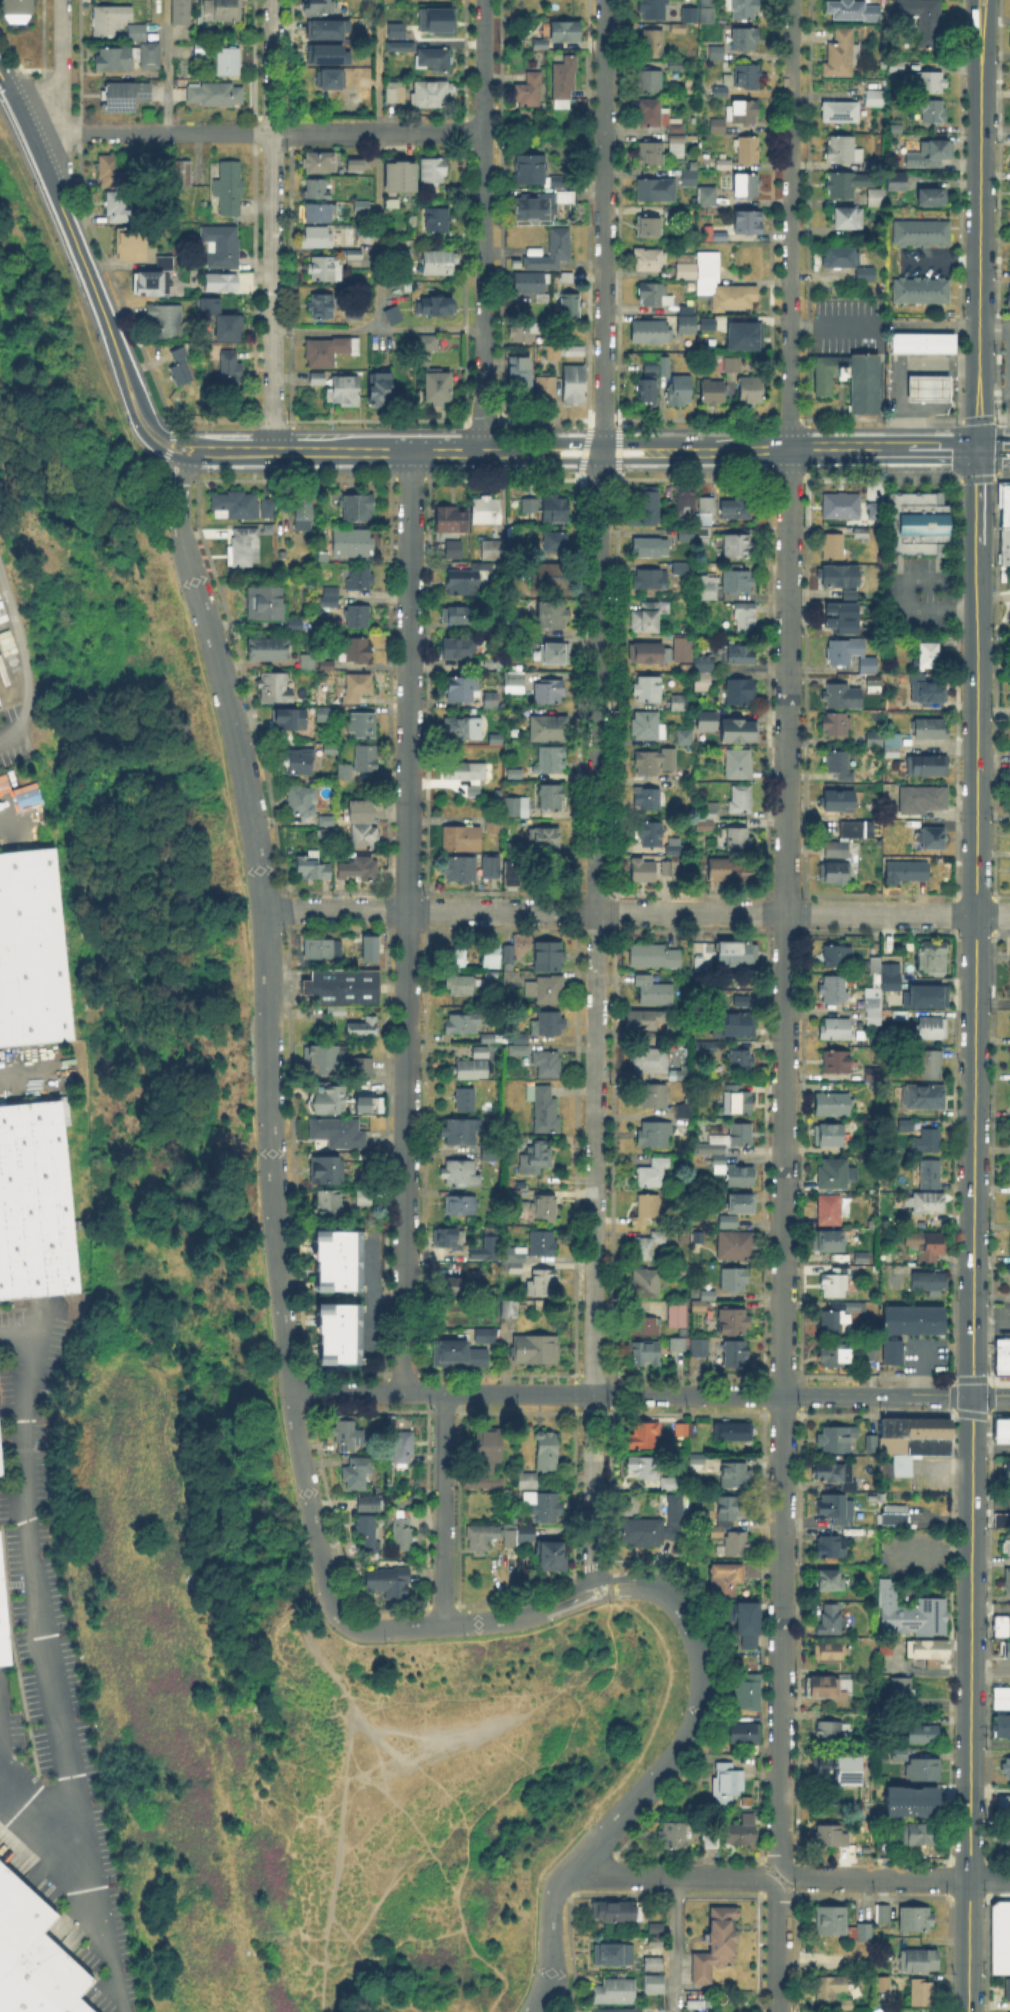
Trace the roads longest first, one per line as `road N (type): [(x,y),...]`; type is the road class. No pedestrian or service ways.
road 1 (residential): [(779,1877),(792,0)]
road 2 (secondary): [(968,2011),(979,447)]
road 3 (residential): [(593,1394),(605,0)]
road 4 (residential): [(403,1392),(411,450)]
road 5 (residential): [(183,548),(234,730),(259,871),(288,1391)]
road 6 (residential): [(1009,916),(263,910)]
road 7 (residential): [(972,1394),(288,1391)]
road 8 (residential): [(594,1590),(634,1584),(672,1598),(696,1640),(703,1696),(682,1749),(552,1890),(551,1973),(535,2011)]
road 9 (secondary): [(789,448),(273,450)]
road 10 (residential): [(288,1391),(325,1588),(345,1625),(371,1632),(504,1622),(594,1590)]
road 11 (residential): [(483,134),(27,132)]
road 12 (residential): [(273,450),(274,0)]
road 13 (residential): [(484,449),(483,0)]
road 14 (tertiary): [(979,447),(982,0)]
road 15 (secondary): [(124,374),(0,76)]
road 16 (residential): [(443,1627),(444,1393)]
road 17 (residential): [(1009,1879),(779,1877)]
road 18 (residential): [(779,1877),(610,1876),(579,1860)]
road 19 (residential): [(594,1590),(593,1394)]
road 20 (secondary): [(979,447),(789,448)]
road 21 (residential): [(27,132),(57,92),(61,0)]
road 22 (residential): [(778,2011),(779,1877)]

